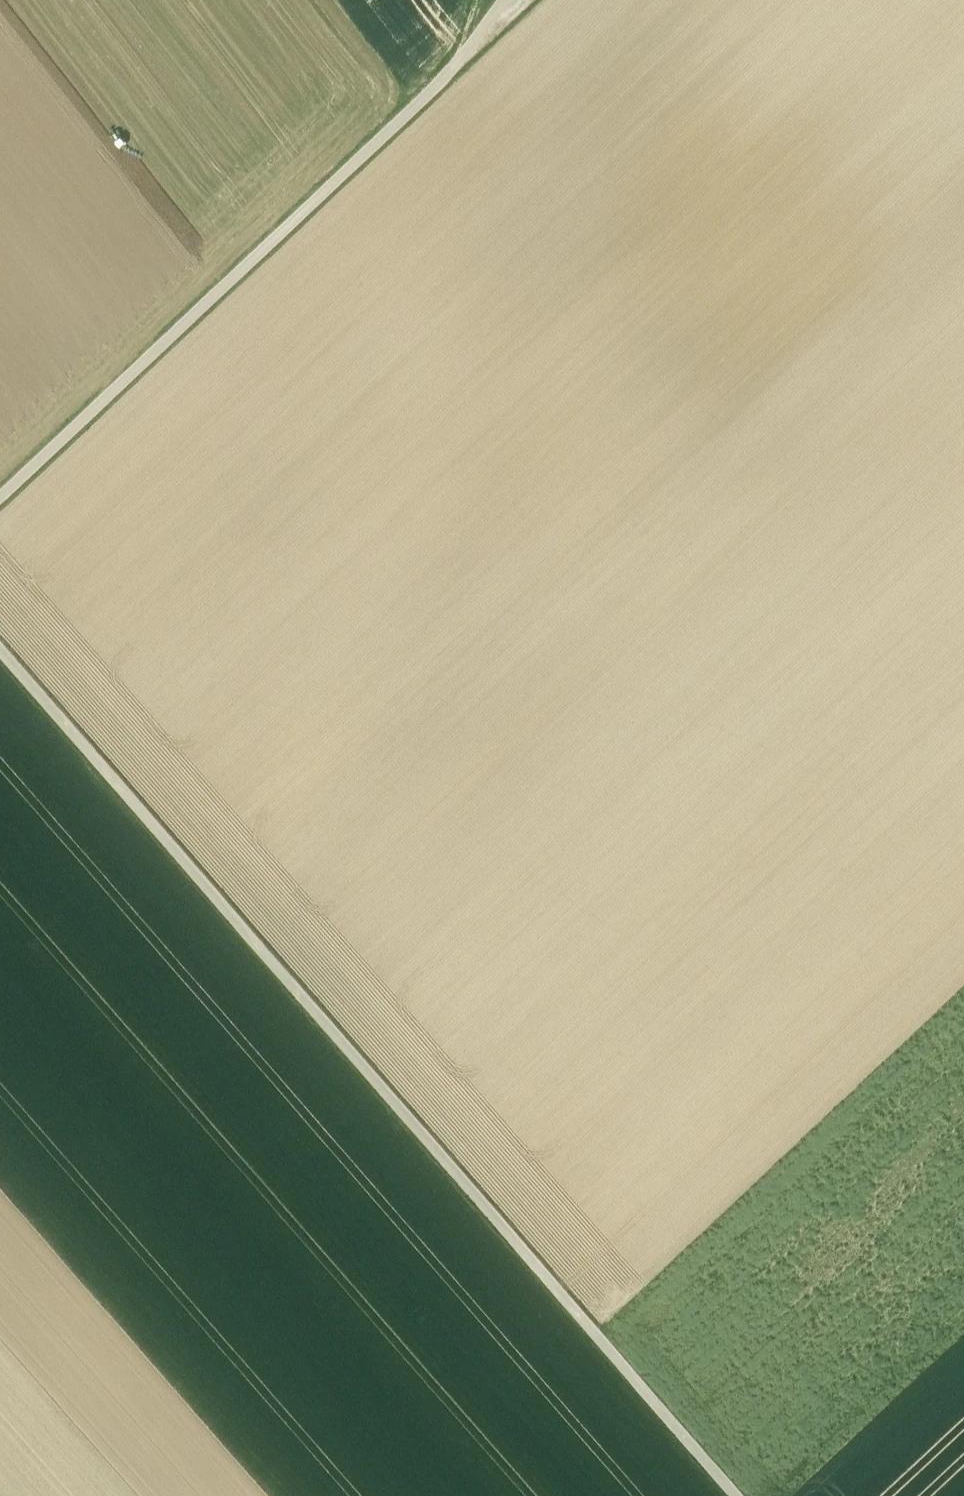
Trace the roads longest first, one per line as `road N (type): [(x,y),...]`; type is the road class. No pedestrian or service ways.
road 1 (track): [(0,645),(734,1495)]
road 2 (track): [(0,495),(442,83),(507,0)]

